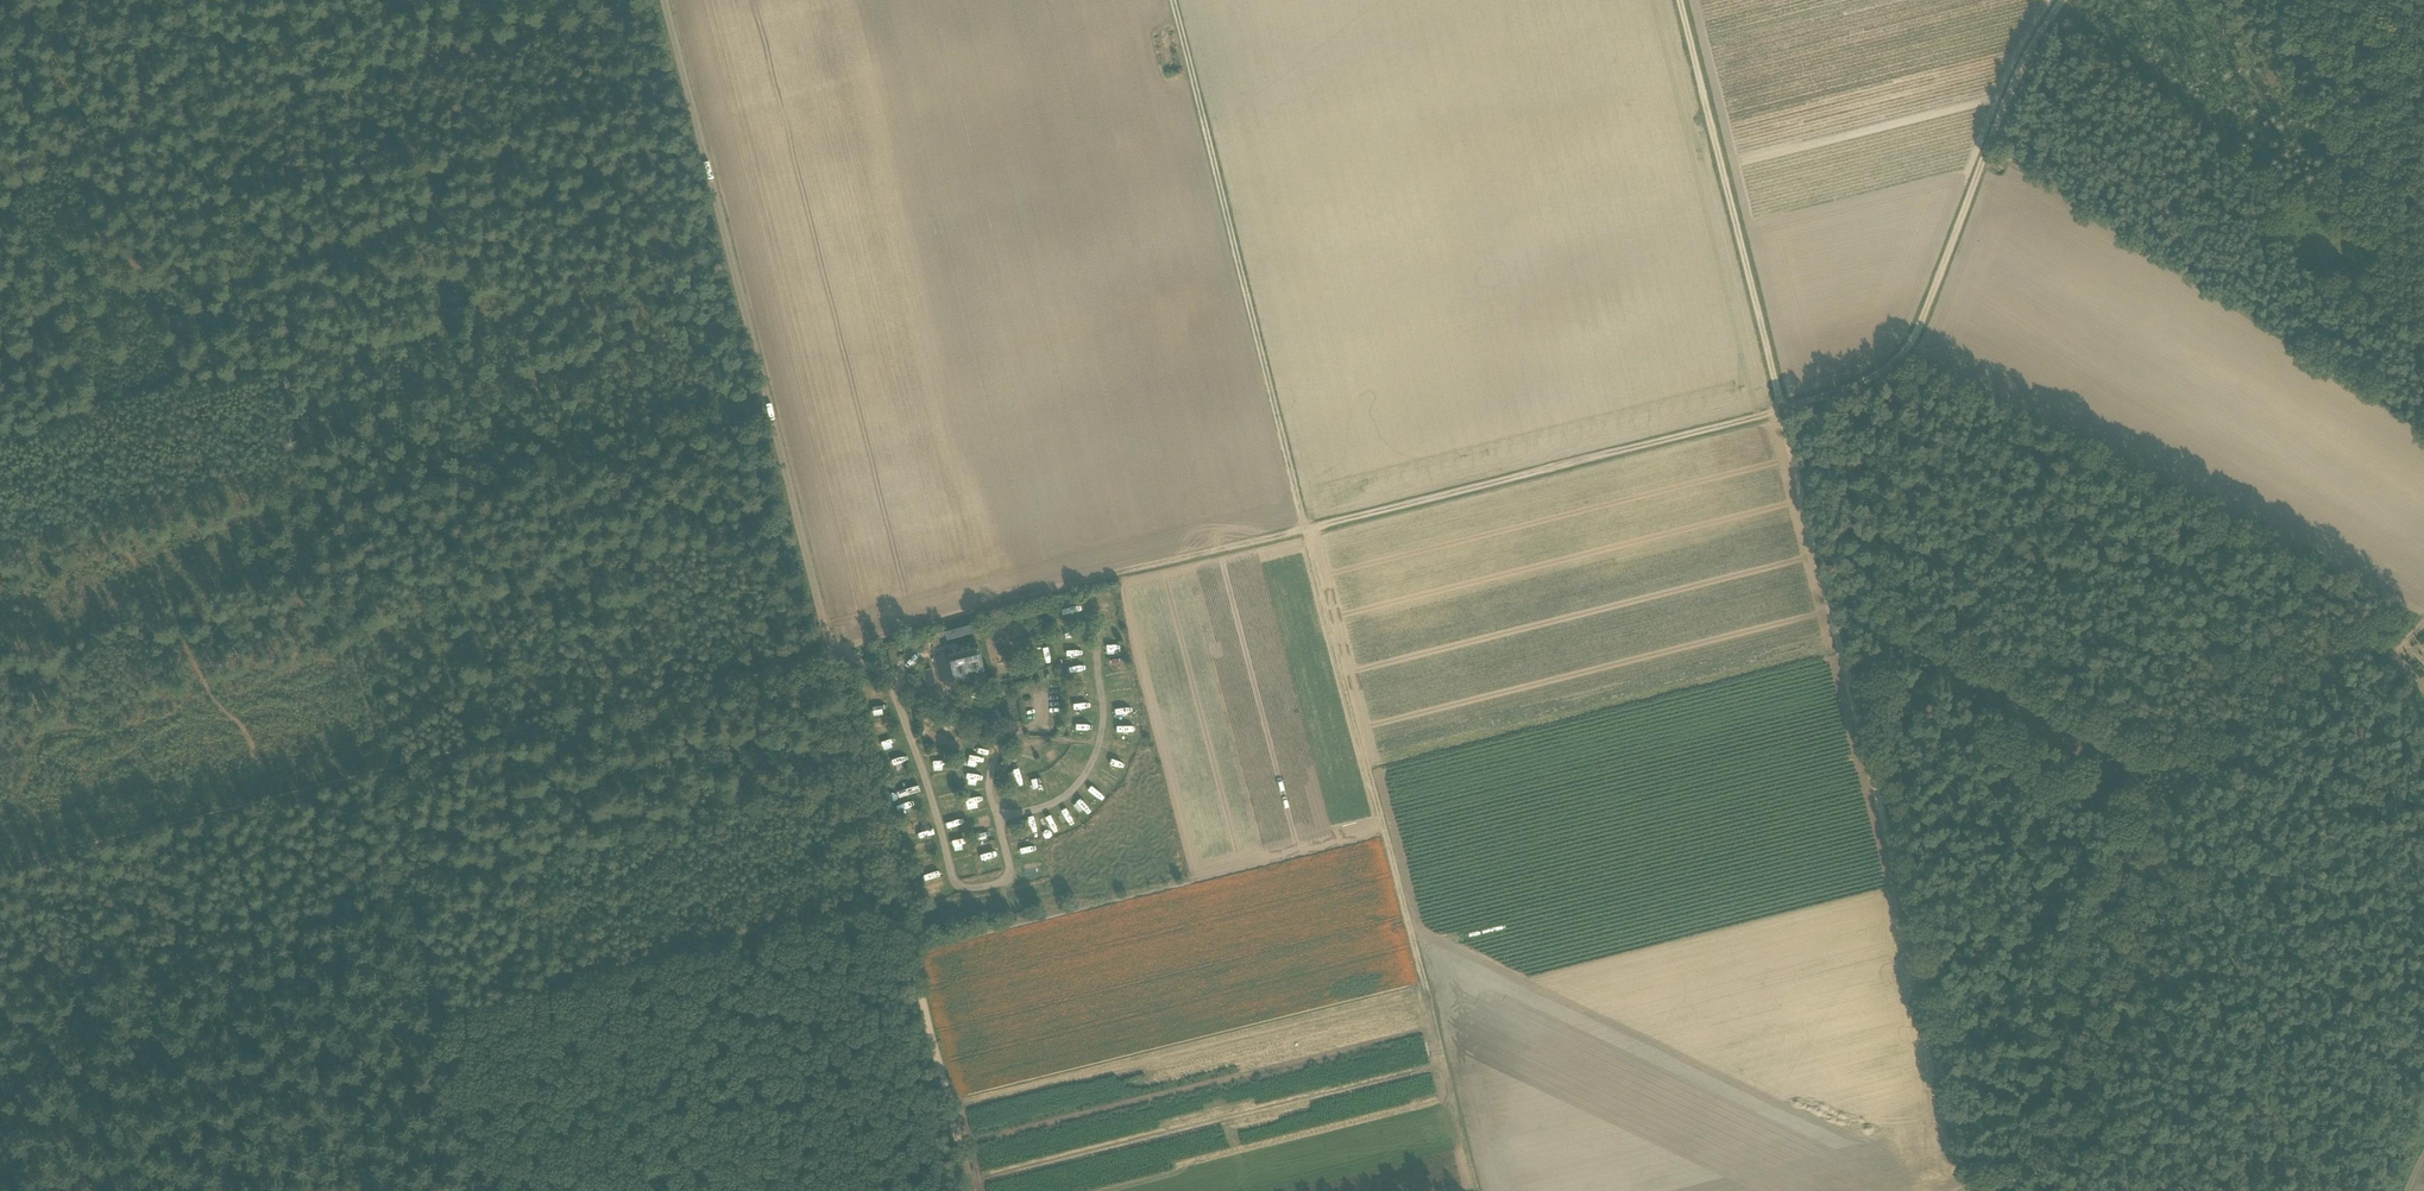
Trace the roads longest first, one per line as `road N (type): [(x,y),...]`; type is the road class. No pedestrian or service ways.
road 1 (track): [(1480,1190),(1173,0)]
road 2 (track): [(188,0),(390,768),(491,1190)]
road 3 (track): [(830,649),(1783,410)]
road 4 (track): [(0,166),(666,2)]
road 5 (unclassified): [(830,649),(665,0)]
road 6 (track): [(614,708),(0,868)]
road 7 (track): [(971,1190),(832,656)]
road 8 (track): [(1979,1190),(1876,761)]
road 9 (track): [(1783,410),(1680,0)]
road 10 (track): [(1896,365),(1925,315),(2021,70),(2063,0)]
road 11 (track): [(1876,761),(1783,410)]
road 12 (track): [(832,656),(614,708)]
road 13 (track): [(2181,1190),(2084,1158),(1976,1179)]
road 14 (track): [(2177,0),(2314,144)]
road 15 (track): [(1783,410),(1896,365)]

